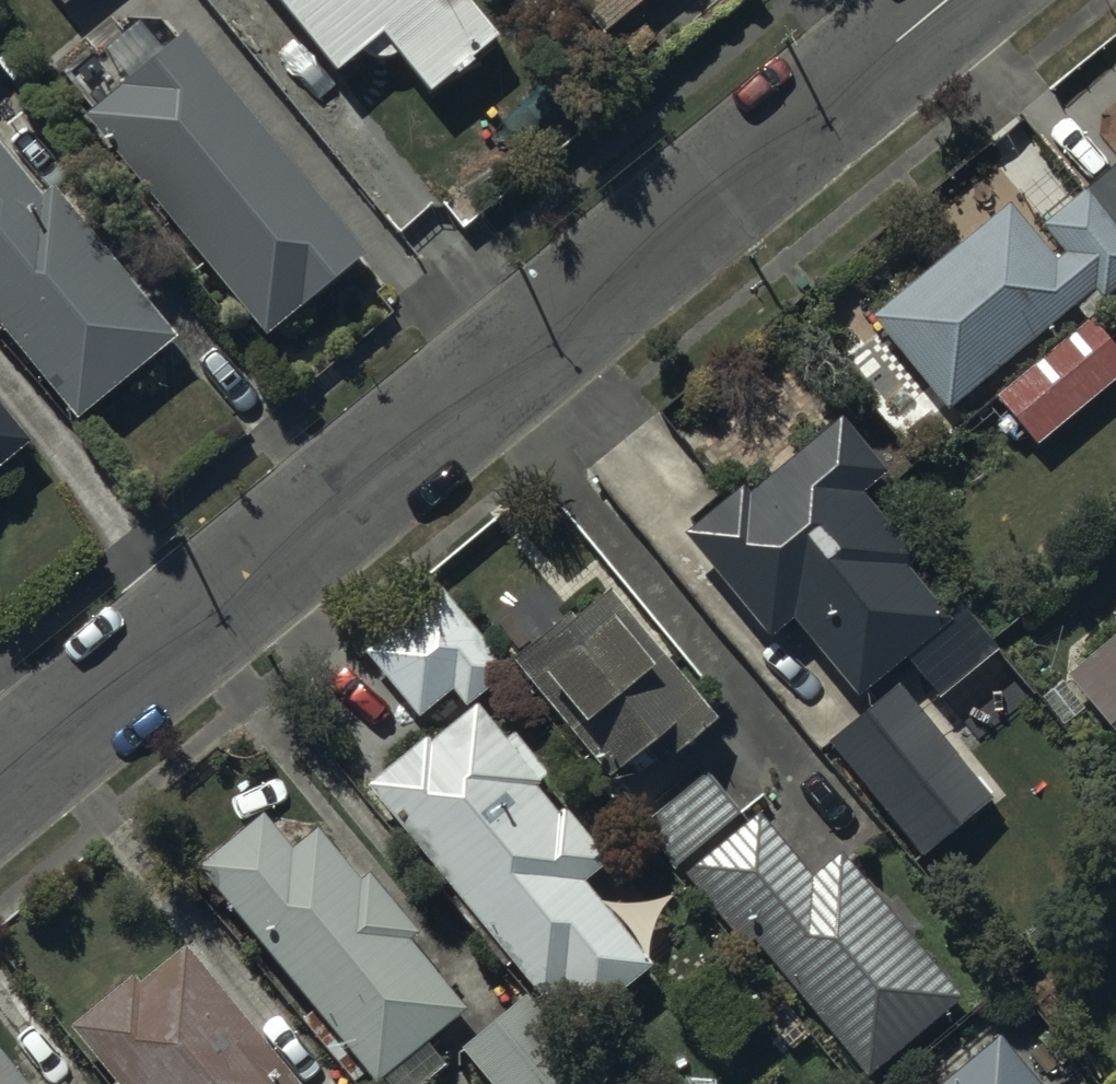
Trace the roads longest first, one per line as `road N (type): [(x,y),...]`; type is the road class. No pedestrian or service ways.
road 1 (residential): [(945,0),(0,785)]

